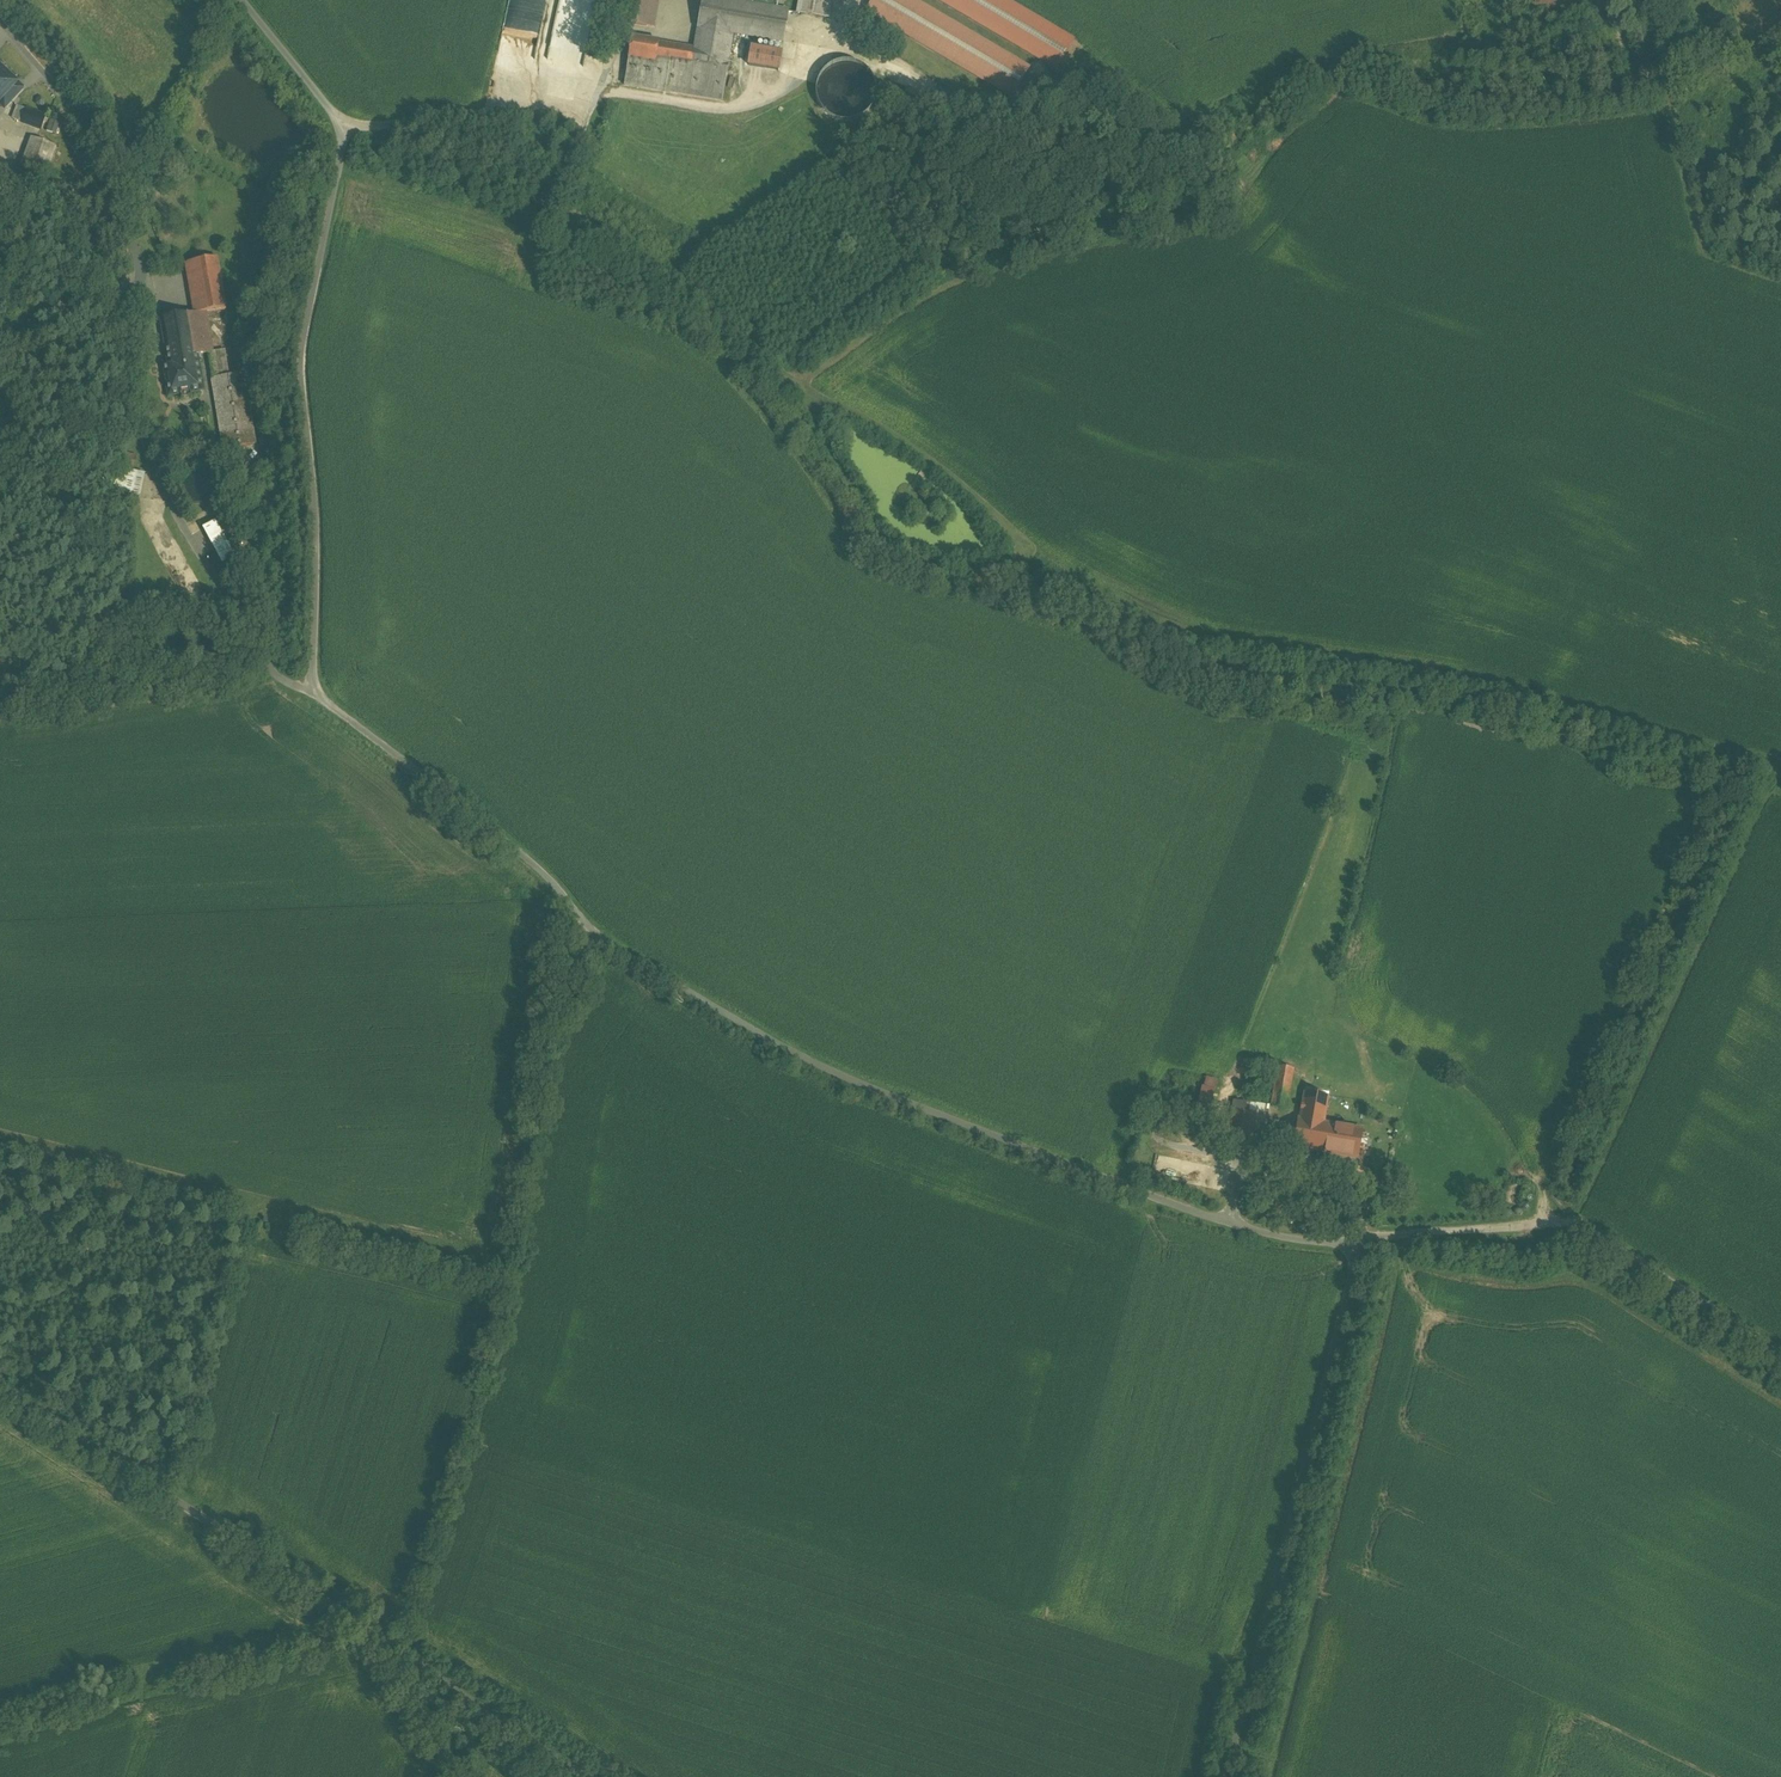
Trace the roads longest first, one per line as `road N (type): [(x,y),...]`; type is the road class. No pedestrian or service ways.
road 1 (residential): [(1349,1264),(844,1082),(587,931),(526,852),(310,690),(316,510),(301,346),(344,134),(247,0)]
road 2 (residential): [(579,1776),(0,1383)]
road 3 (unclassified): [(1215,1776),(1349,1264)]
road 4 (track): [(1349,1264),(1405,1227),(1465,1213),(1570,1210),(1780,1353)]
road 5 (track): [(344,134),(491,115),(556,96),(568,62)]

